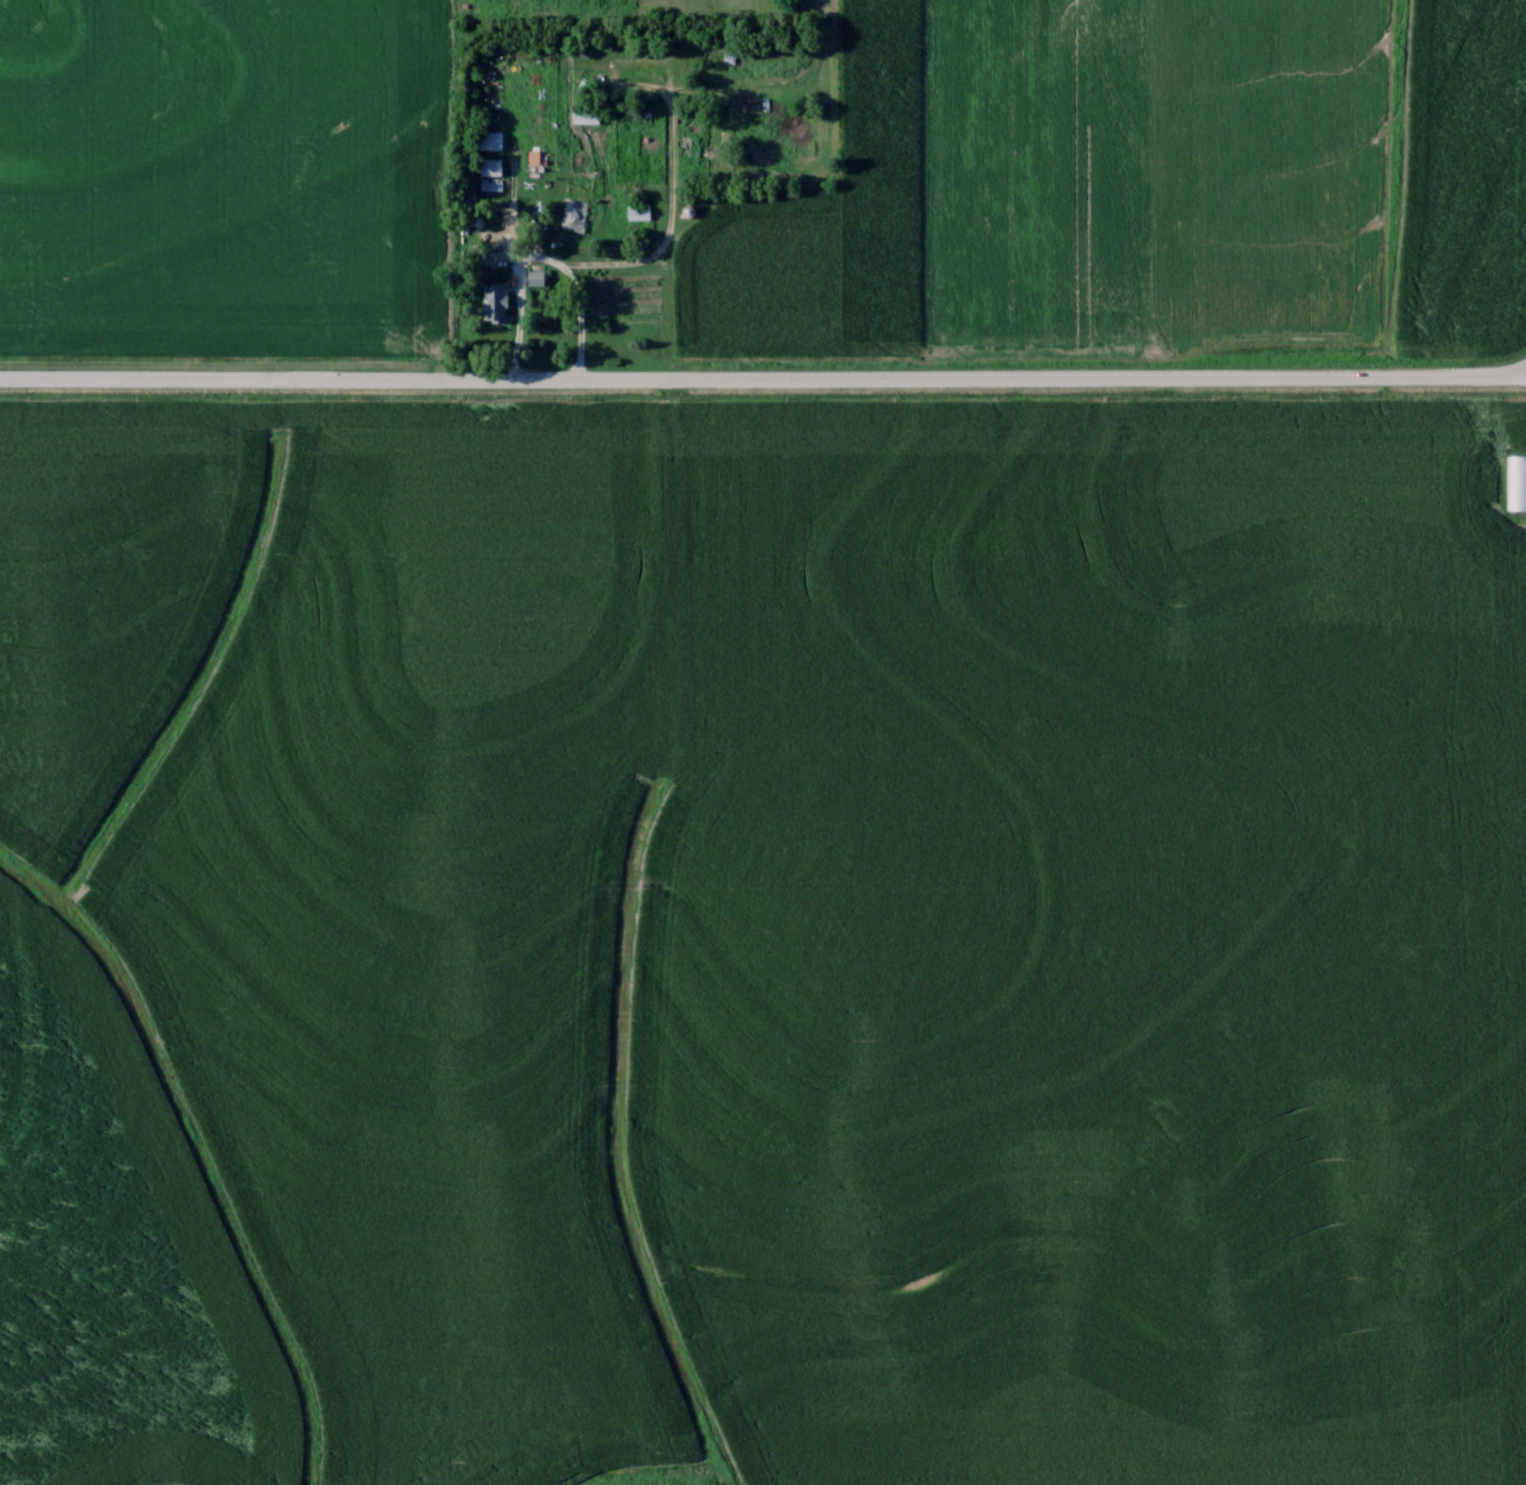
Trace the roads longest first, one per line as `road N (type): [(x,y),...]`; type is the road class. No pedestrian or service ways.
road 1 (residential): [(1487,375),(0,376)]

